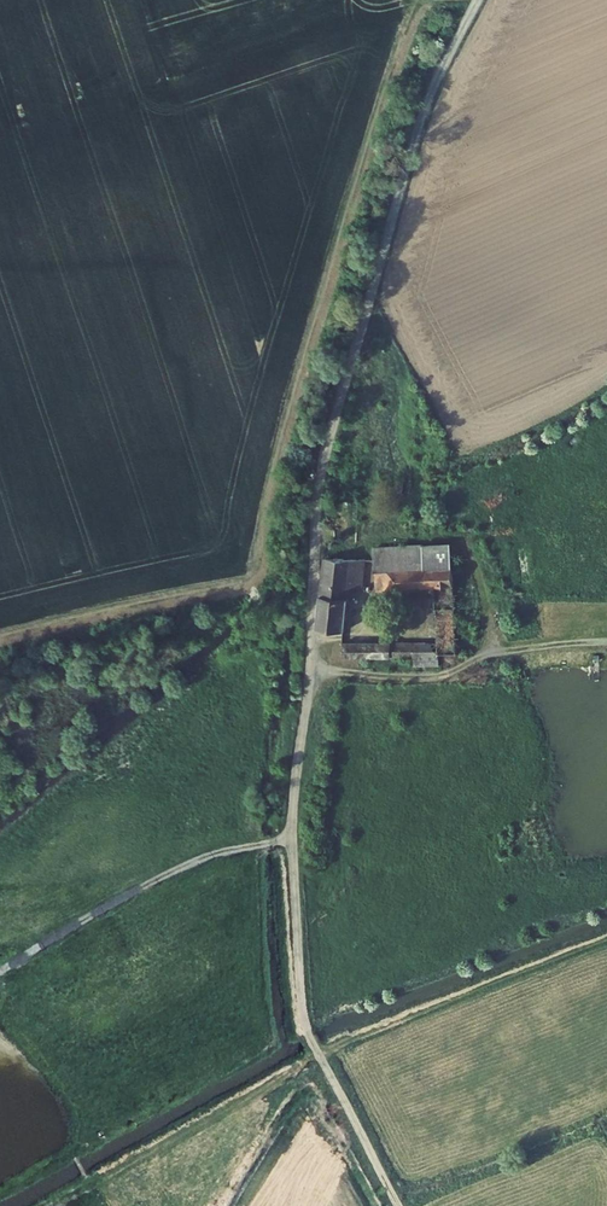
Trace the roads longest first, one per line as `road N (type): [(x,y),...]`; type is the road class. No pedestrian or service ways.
road 1 (track): [(389,1205),(303,1023),(289,839),(315,472),(416,116),(481,0)]
road 2 (track): [(289,839),(181,867),(0,969)]

